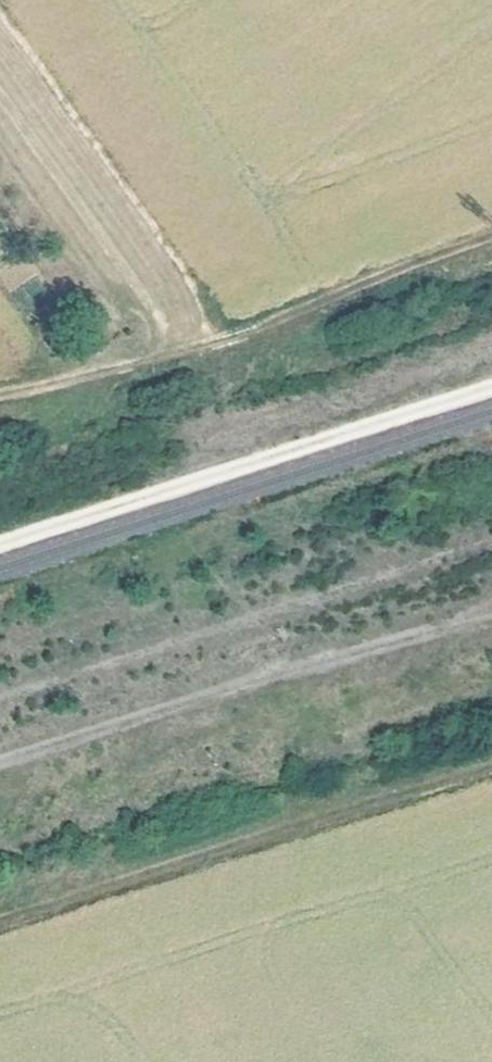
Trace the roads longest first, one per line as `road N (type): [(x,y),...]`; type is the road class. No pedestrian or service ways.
road 1 (track): [(491,239),(221,342),(0,397)]
road 2 (track): [(0,764),(491,607)]
road 3 (track): [(0,924),(491,771)]

